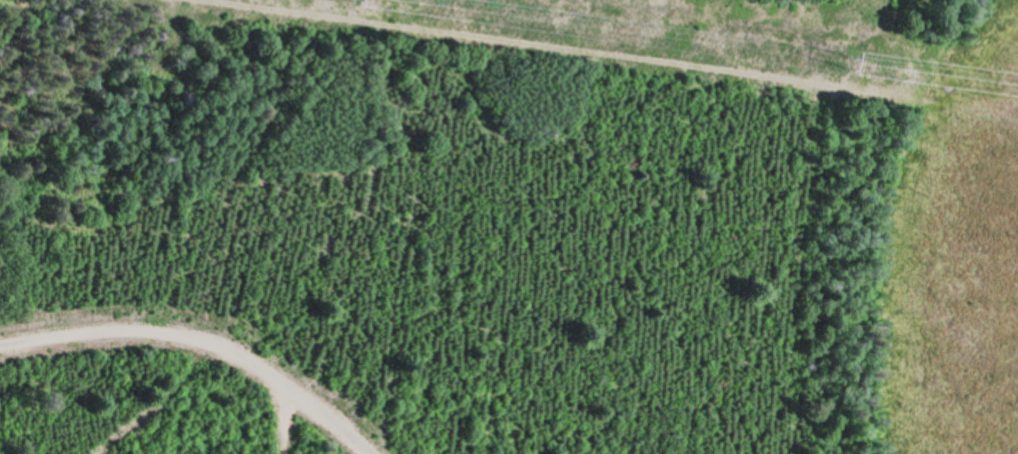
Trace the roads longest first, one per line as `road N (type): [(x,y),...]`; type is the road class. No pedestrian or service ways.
road 1 (residential): [(363,453),(232,352),(185,337),(75,334),(0,346)]

